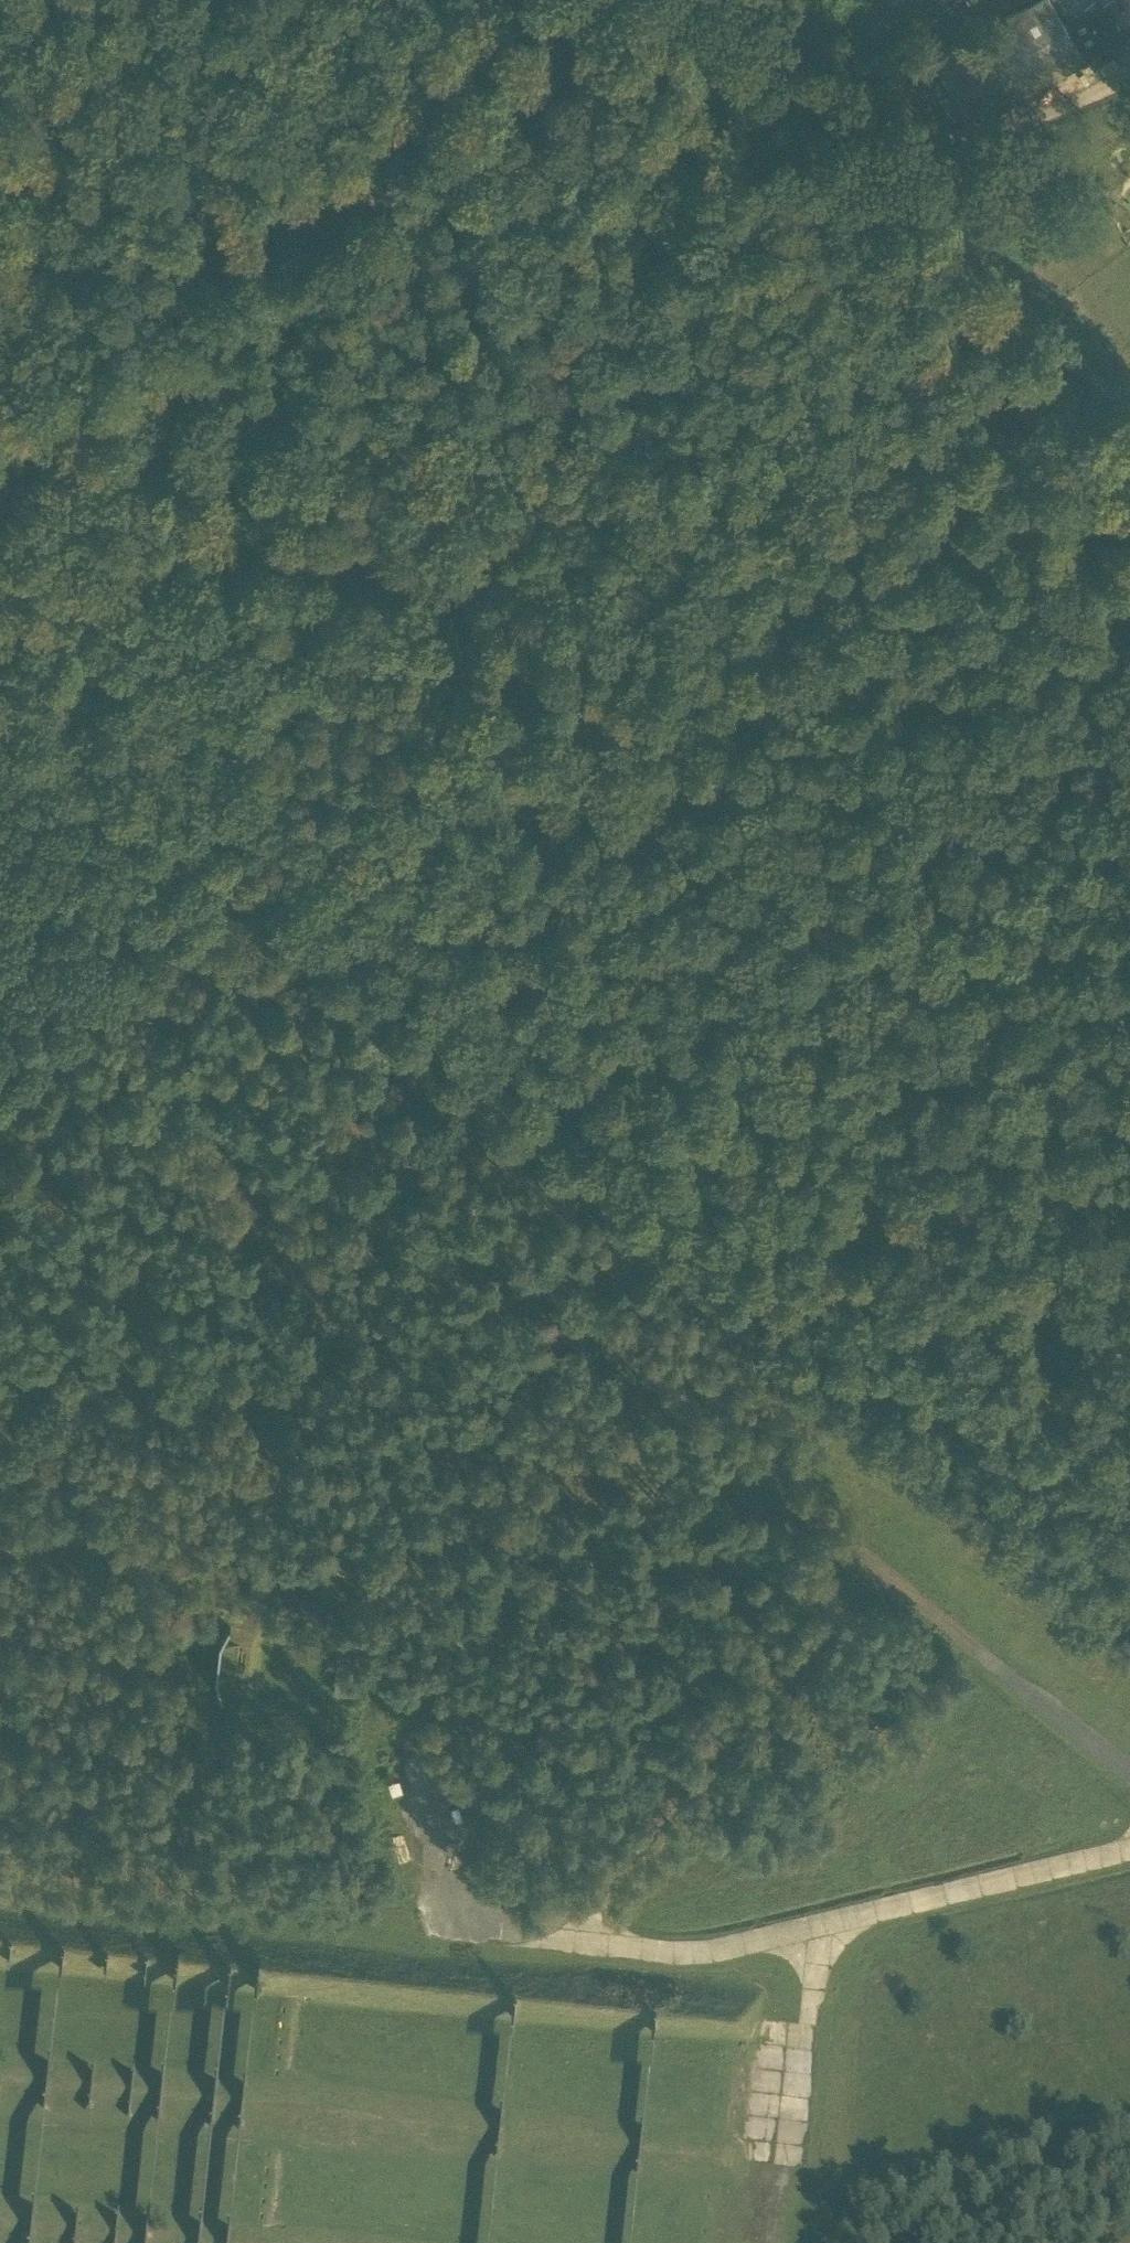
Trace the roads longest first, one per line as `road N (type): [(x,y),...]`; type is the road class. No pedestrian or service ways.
road 1 (track): [(0,1083),(224,864)]
road 2 (track): [(1129,407),(918,190)]
road 3 (track): [(224,864),(0,688)]
road 4 (track): [(918,190),(721,0)]
road 5 (track): [(1129,59),(941,166),(918,190)]

